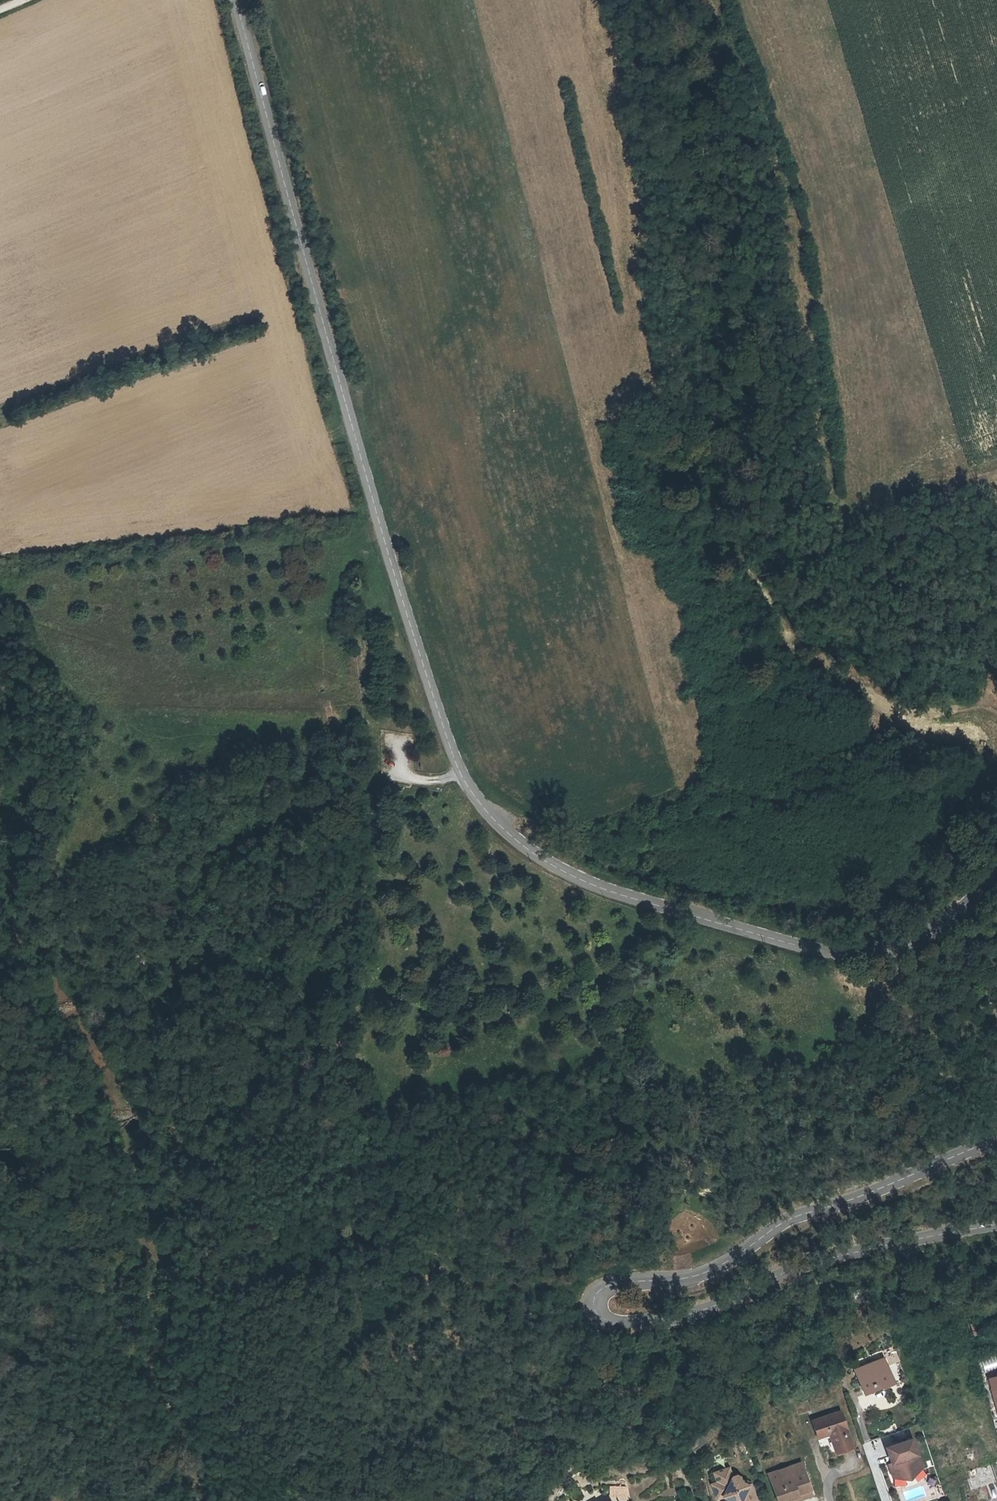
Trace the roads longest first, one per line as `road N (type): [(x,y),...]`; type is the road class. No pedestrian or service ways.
road 1 (unclassified): [(996,881),(906,950),(839,956),(570,876),(484,810),(447,740),(377,516),(235,0)]
road 2 (unclassified): [(996,1225),(858,1253),(680,1317),(618,1323),(595,1310),(607,1286),(711,1270),(782,1224),(996,1139)]
road 3 (track): [(996,487),(983,474),(894,487),(852,470),(810,164),(751,0)]

